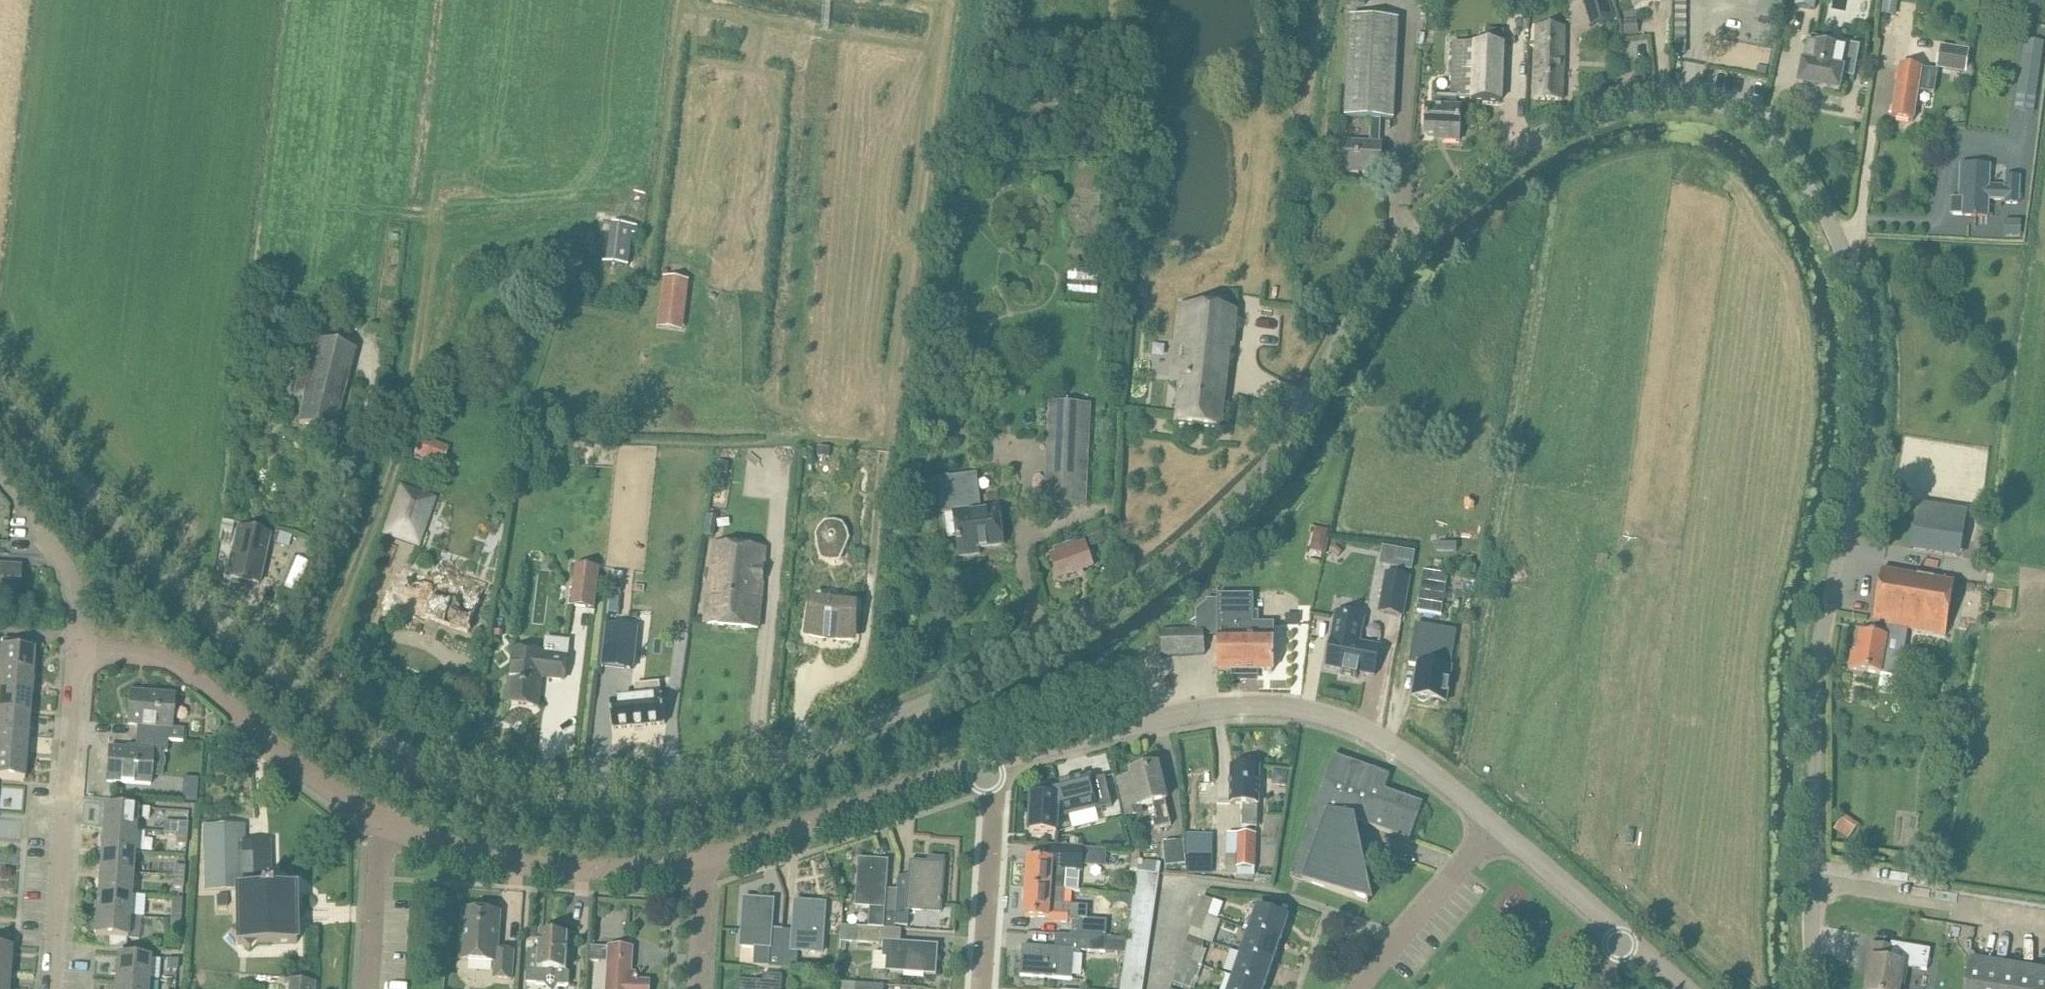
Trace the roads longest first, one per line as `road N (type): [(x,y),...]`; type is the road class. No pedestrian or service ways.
road 1 (unclassified): [(1816,988),(1818,674),(1861,459),(1868,360),(1855,286),(1830,223),(1765,132),(1705,100),(1648,100),(1570,119),(1468,189),(1396,256),(1257,482),(1141,582),(983,675),(690,793),(615,802),(529,792),(417,758),(306,685),(124,529),(0,378)]
road 2 (residential): [(1493,828),(1392,748),(1288,706),(1178,712),(985,764)]
road 3 (residential): [(384,825),(287,759),(177,661),(80,647)]
road 4 (residential): [(53,988),(80,647)]
road 5 (residential): [(707,863),(610,877),(557,873),(384,825)]
road 6 (residential): [(985,764),(707,863)]
road 7 (residential): [(980,988),(994,790),(985,764)]
road 8 (residential): [(1362,988),(1493,828)]
road 9 (residential): [(80,647),(79,607),(62,557),(0,484)]
road 10 (residential): [(1622,939),(1493,828)]
road 11 (residential): [(370,988),(384,825)]
road 12 (residential): [(698,988),(707,863)]

